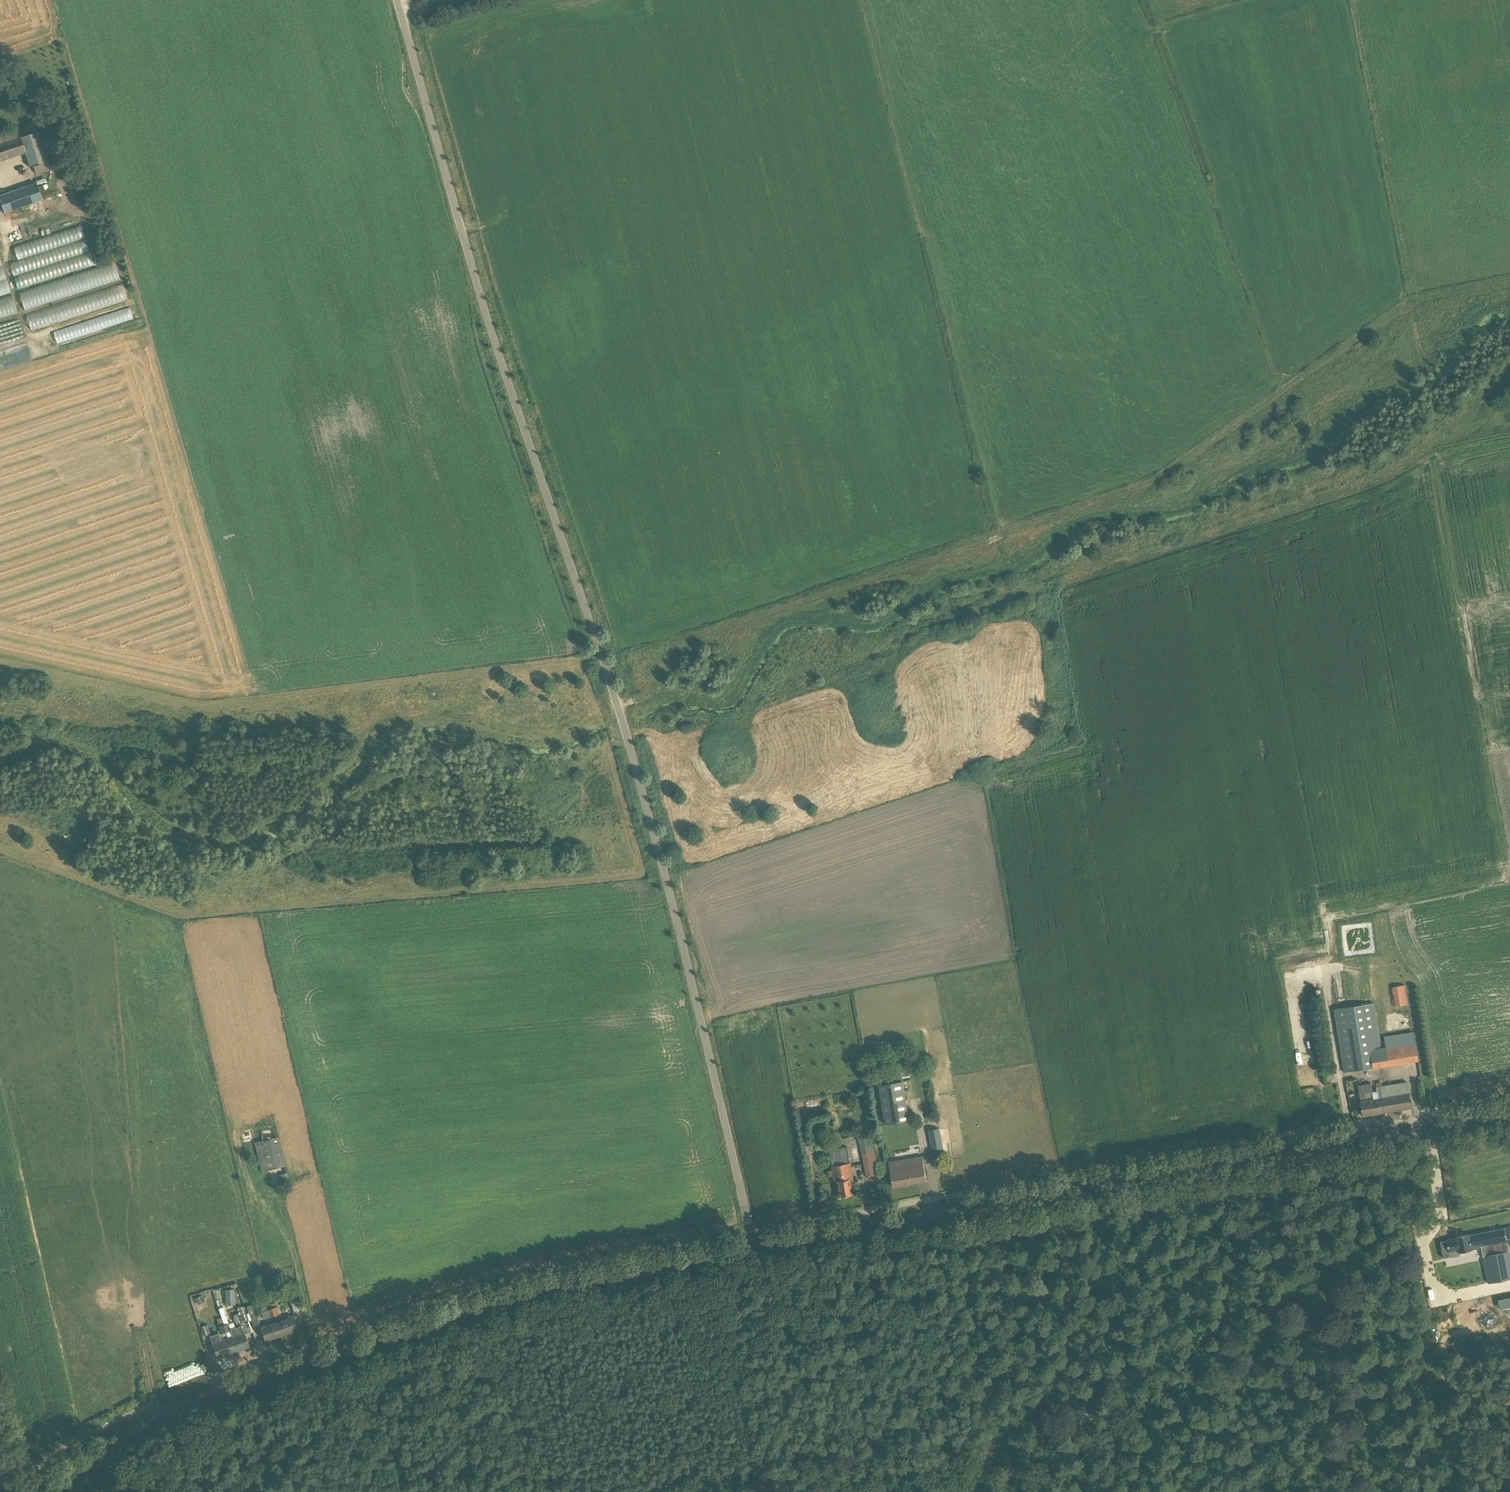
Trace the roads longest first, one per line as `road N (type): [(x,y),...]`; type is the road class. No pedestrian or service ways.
road 1 (unclassified): [(752,1250),(671,891),(619,705),(503,366),(398,0)]
road 2 (tertiary): [(752,1250),(1509,1113)]
road 3 (tertiary): [(167,1418),(458,1315),(752,1250)]
road 4 (unclassified): [(31,1491),(62,1448),(142,1409),(167,1418)]

